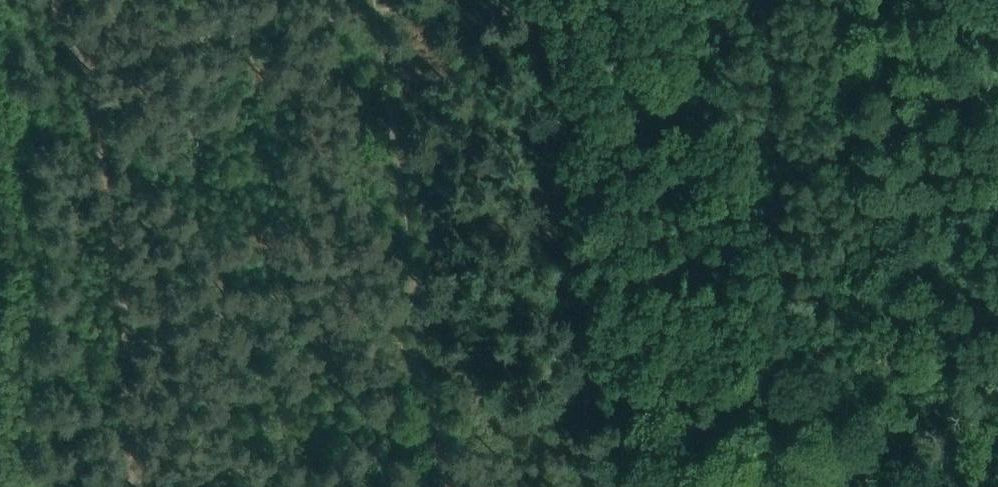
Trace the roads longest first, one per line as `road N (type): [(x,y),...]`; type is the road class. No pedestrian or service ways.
road 1 (track): [(440,486),(364,0)]

